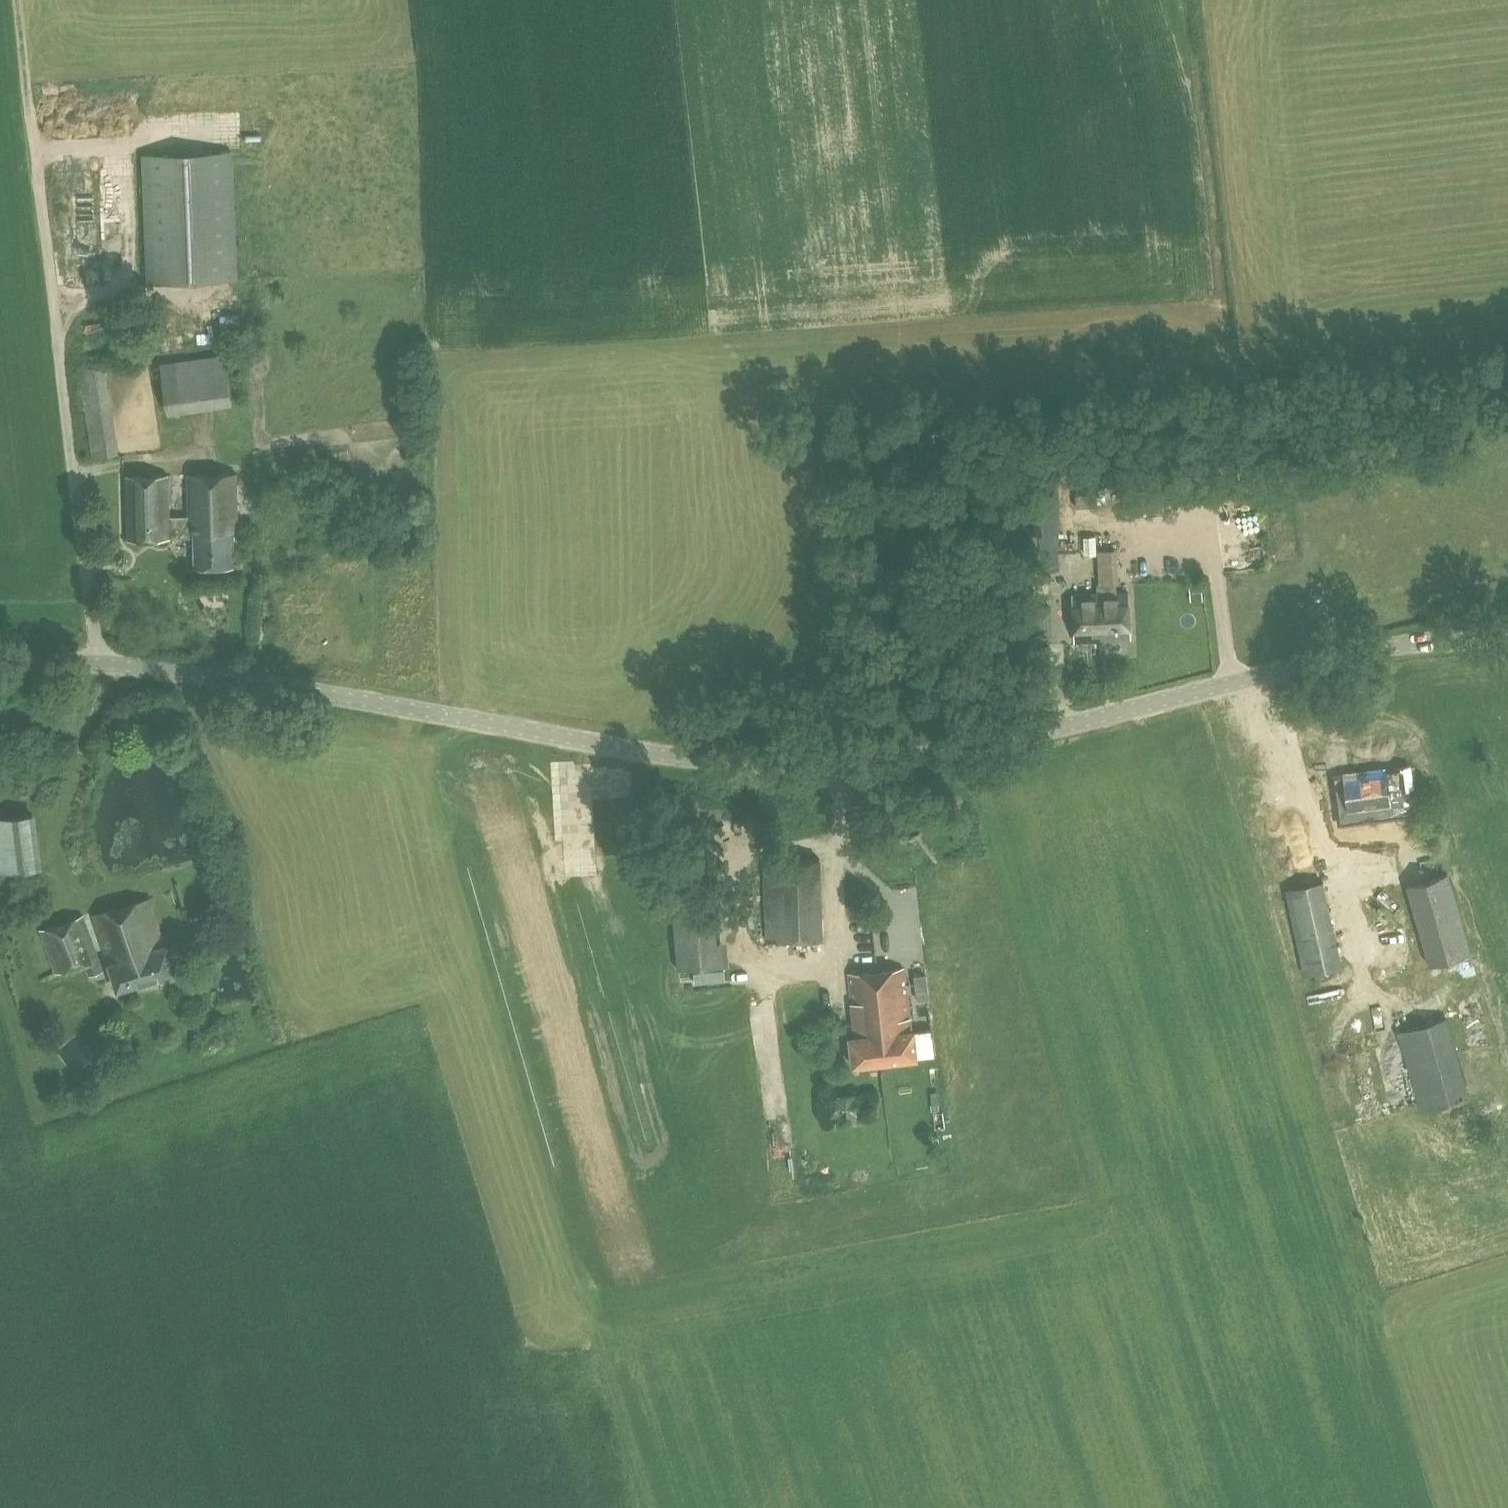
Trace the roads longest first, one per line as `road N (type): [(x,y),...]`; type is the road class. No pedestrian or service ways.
road 1 (tertiary): [(0,666),(128,665),(663,754),(790,766),(947,757),(1346,652),(1507,639)]

